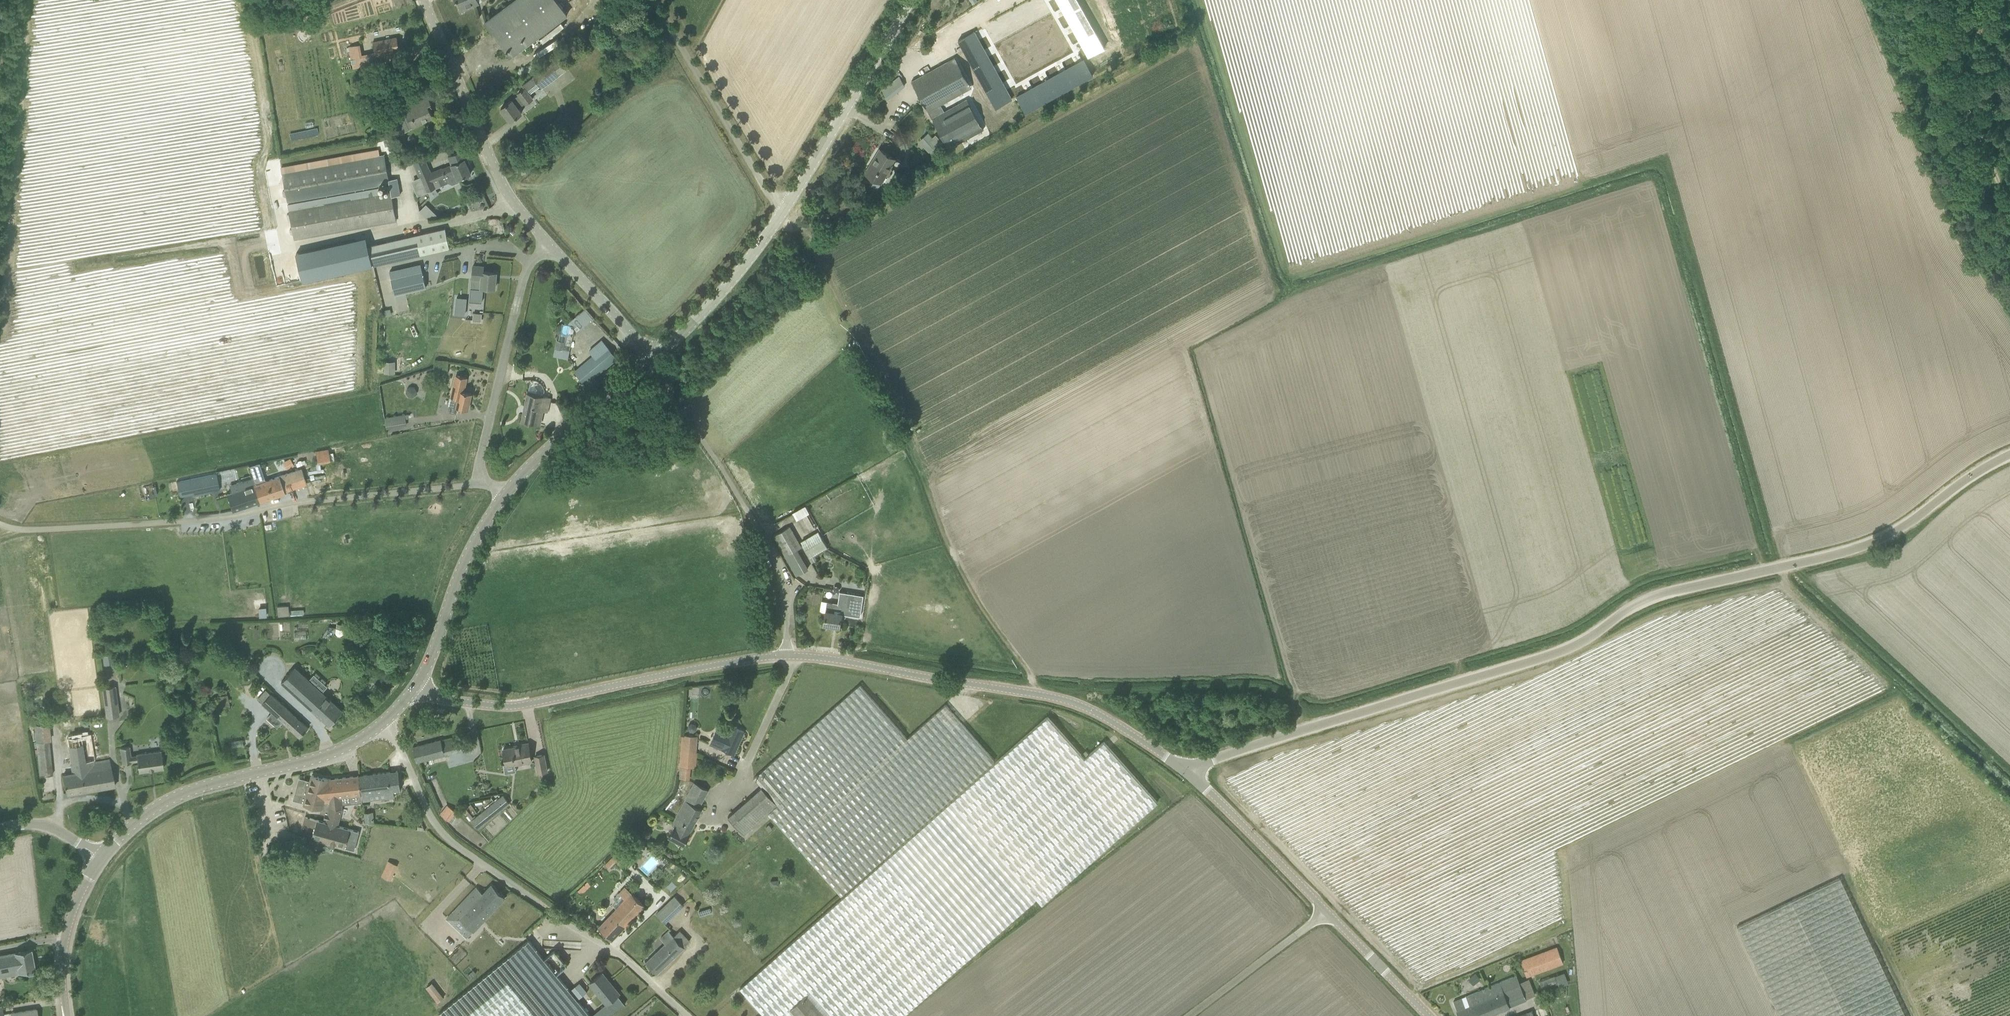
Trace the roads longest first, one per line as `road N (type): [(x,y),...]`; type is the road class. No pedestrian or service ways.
road 1 (unclassified): [(1183,771),(1531,659),(1643,598),(1871,543),(2009,454)]
road 2 (track): [(1035,694),(1031,674),(951,554),(912,428),(782,213)]
road 3 (unclassified): [(0,530),(225,516),(480,483)]
road 4 (tertiary): [(649,361),(687,330),(782,213),(906,0)]
road 5 (unclassified): [(687,1015),(639,971),(448,844),(428,818),(390,713)]
road 6 (tertiary): [(1183,771),(1108,718),(1045,696),(786,656)]
road 7 (tertiary): [(412,693),(458,708),(528,705),(786,656)]
road 8 (tertiary): [(99,858),(158,806),(195,788),(333,755),(390,713)]
road 9 (tertiary): [(554,253),(511,200),(423,0)]
road 10 (unclassified): [(480,483),(525,267),(554,253)]
road 11 (tertiary): [(412,693),(477,539),(504,494)]
road 12 (track): [(1940,0),(2009,200)]
road 13 (tertiary): [(1325,912),(1183,771)]
road 14 (tertiary): [(504,494),(576,408),(649,361)]
road 15 (unclassified): [(1325,912),(1188,1015)]
road 16 (tertiary): [(68,1015),(64,945),(99,858)]
road 17 (tertiary): [(1426,1015),(1325,912)]
road 18 (tertiary): [(649,361),(554,253)]

